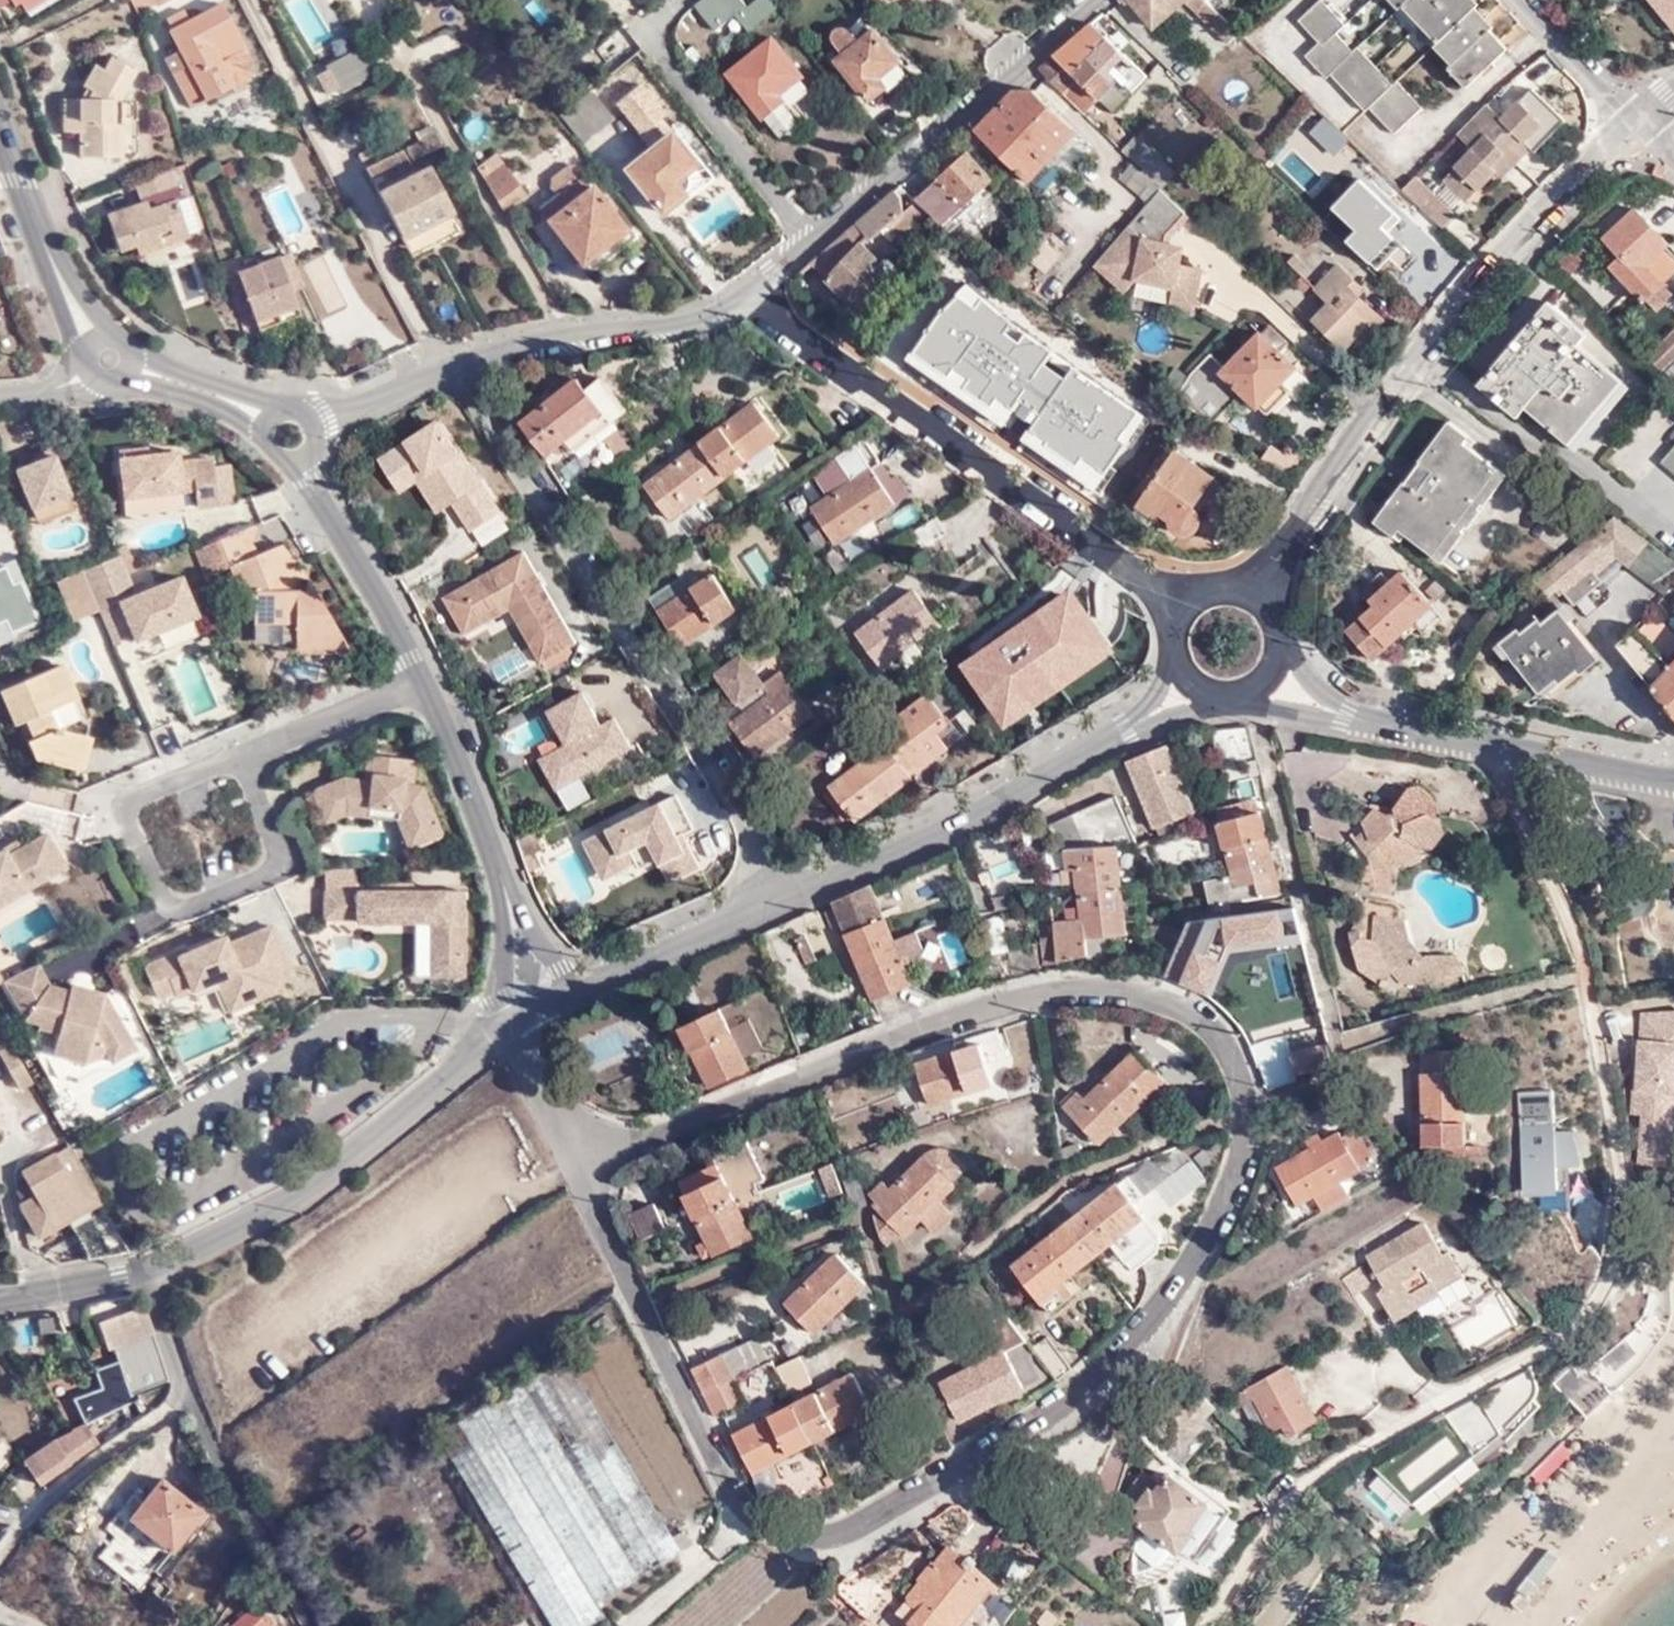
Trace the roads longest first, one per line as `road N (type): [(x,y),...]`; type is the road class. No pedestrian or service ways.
road 1 (residential): [(1164,1304),(1245,1163),(1248,1112),(1229,1049),(1190,1016),(1142,998),(1063,987),(954,1011),(651,1136),(577,1153)]
road 2 (residential): [(577,1153),(731,1483),(763,1521),(815,1543),(896,1513),(958,1475),(1088,1386),(1164,1304)]
road 3 (track): [(641,1299),(865,1217),(901,1318),(1068,1178),(1248,1112)]
road 4 (residential): [(786,898),(722,763),(444,366)]
road 5 (residential): [(1257,590),(1522,239),(1638,125)]
road 6 (residential): [(0,1302),(147,1273),(285,1209),(514,1024)]
road 7 (residential): [(748,295),(1124,565),(1189,596)]
road 8 (residential): [(786,898),(988,810),(1197,689)]
road 9 (residential): [(300,459),(425,679),(502,867)]
road 10 (residential): [(1089,0),(748,295)]
road 11 (residential): [(1265,683),(1344,715),(1673,783)]
road 12 (residential): [(748,295),(696,316),(528,339),(444,366)]
road 13 (residential): [(0,119),(49,255),(109,359)]
road 14 (residential): [(184,1390),(22,1522),(0,1554)]
road 15 (residential): [(576,989),(786,898)]
road 16 (residential): [(1522,0),(1638,125)]
road 17 (residential): [(266,416),(109,359)]
road 18 (residential): [(502,867),(514,1024)]
road 19 (residential): [(514,1024),(577,1153)]
road 20 (residential): [(576,989),(502,867)]
road 21 (residential): [(444,366),(315,419)]

